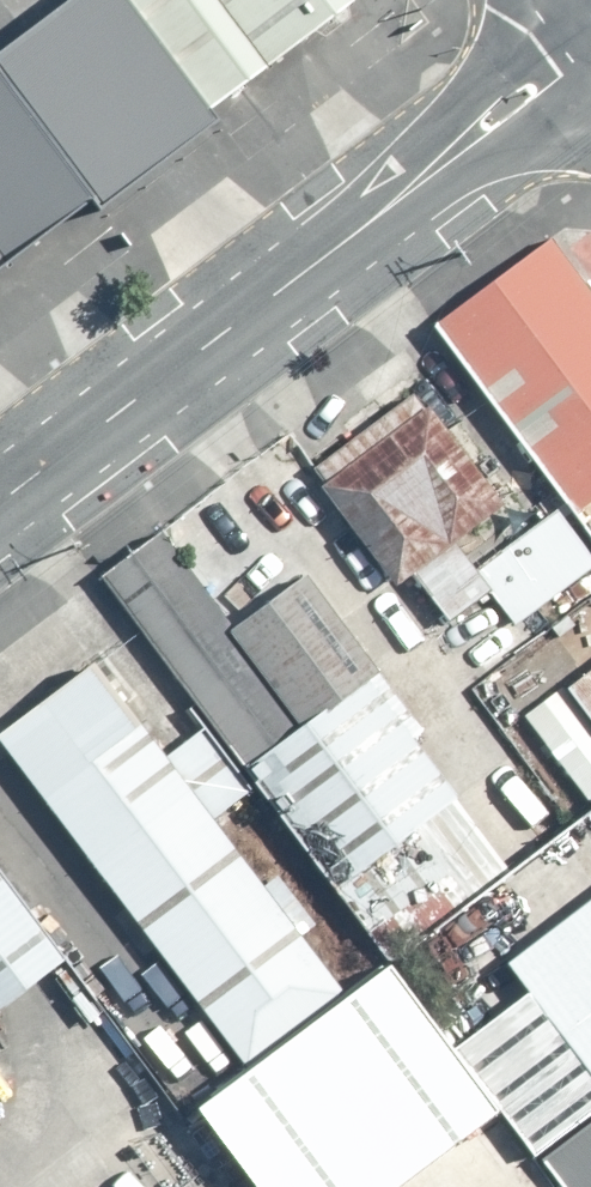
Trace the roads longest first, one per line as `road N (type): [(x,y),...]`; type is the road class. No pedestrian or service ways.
road 1 (unclassified): [(0,508),(590,51)]

